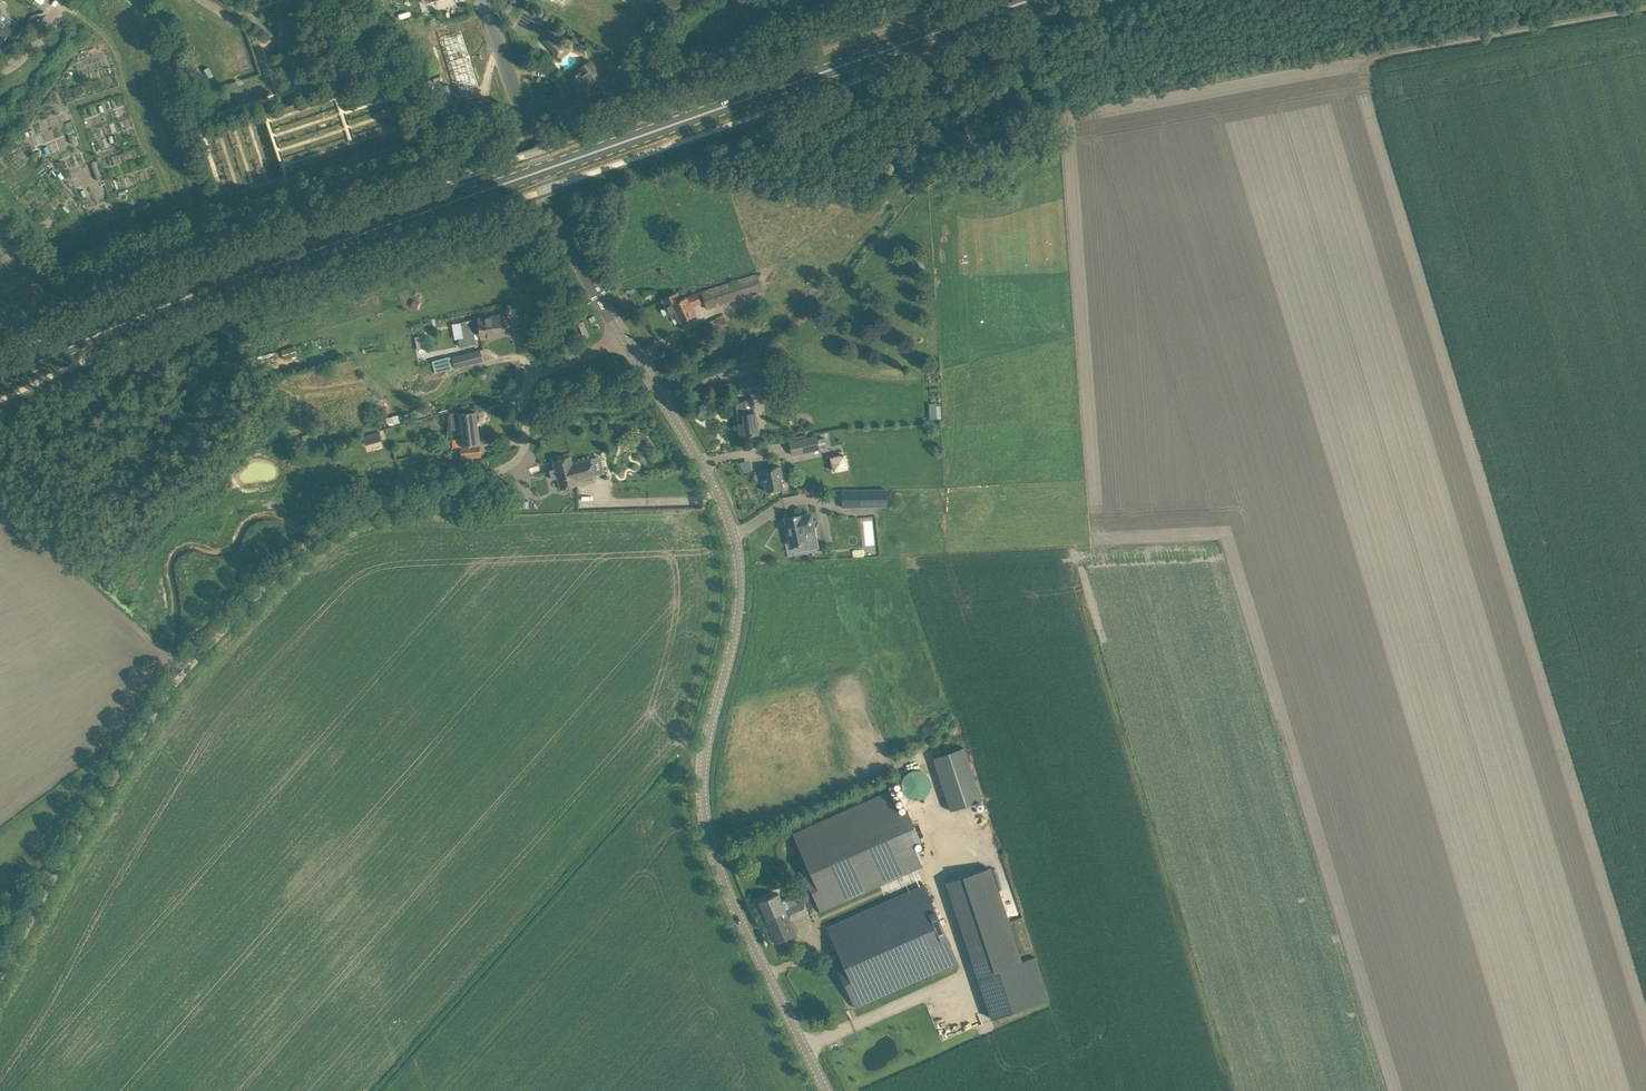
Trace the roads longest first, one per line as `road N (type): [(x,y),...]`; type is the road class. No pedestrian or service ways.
road 1 (primary): [(0,383),(278,262),(1030,0)]
road 2 (unclassified): [(0,978),(173,685),(315,536),(354,514),(433,500),(511,466),(523,451),(530,380),(625,337)]
road 3 (tertiary): [(824,1090),(703,829),(699,772),(734,609),(725,517),(706,470),(625,337)]
road 4 (tertiary): [(625,337),(572,246),(483,0)]

